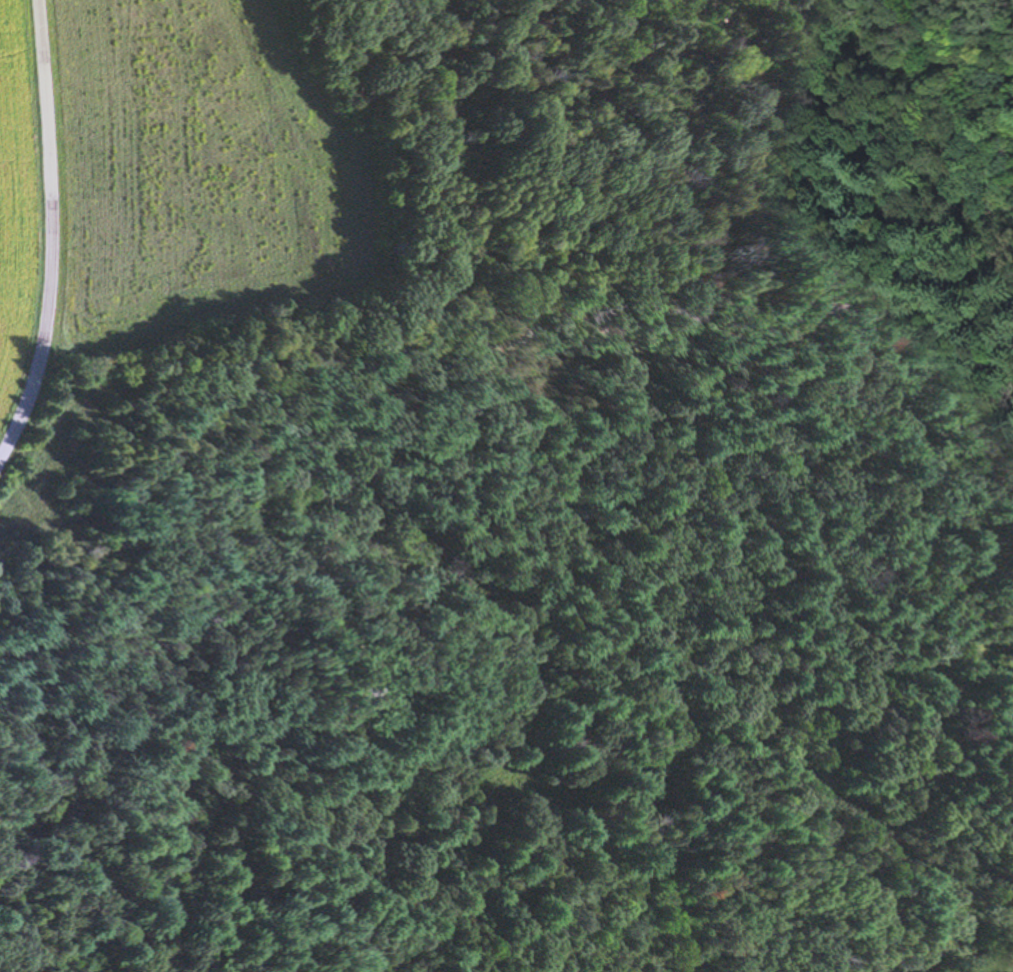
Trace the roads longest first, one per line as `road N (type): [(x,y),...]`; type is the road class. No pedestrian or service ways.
road 1 (residential): [(0,460),(39,360),(46,311),(34,0)]

